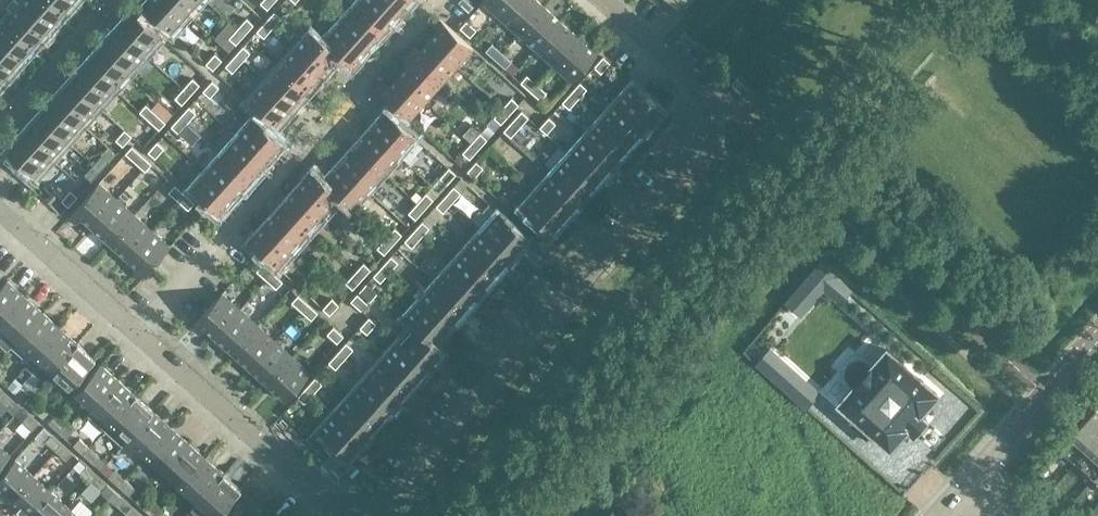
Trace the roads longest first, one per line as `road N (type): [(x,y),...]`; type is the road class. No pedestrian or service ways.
road 1 (residential): [(601,0),(725,111),(368,515)]
road 2 (residential): [(338,515),(138,336)]
road 3 (tertiary): [(970,486),(1097,335)]
road 4 (residential): [(138,336),(0,209)]
road 5 (residential): [(138,336),(232,230)]

